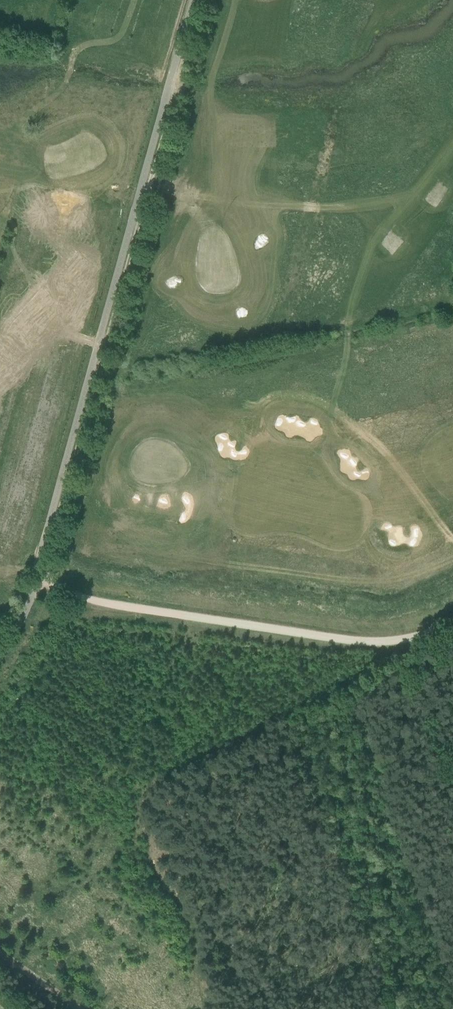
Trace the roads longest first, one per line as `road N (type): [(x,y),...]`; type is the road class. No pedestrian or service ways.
road 1 (track): [(201,0),(36,584)]
road 2 (track): [(36,584),(116,606),(362,642),(408,639),(452,617)]

